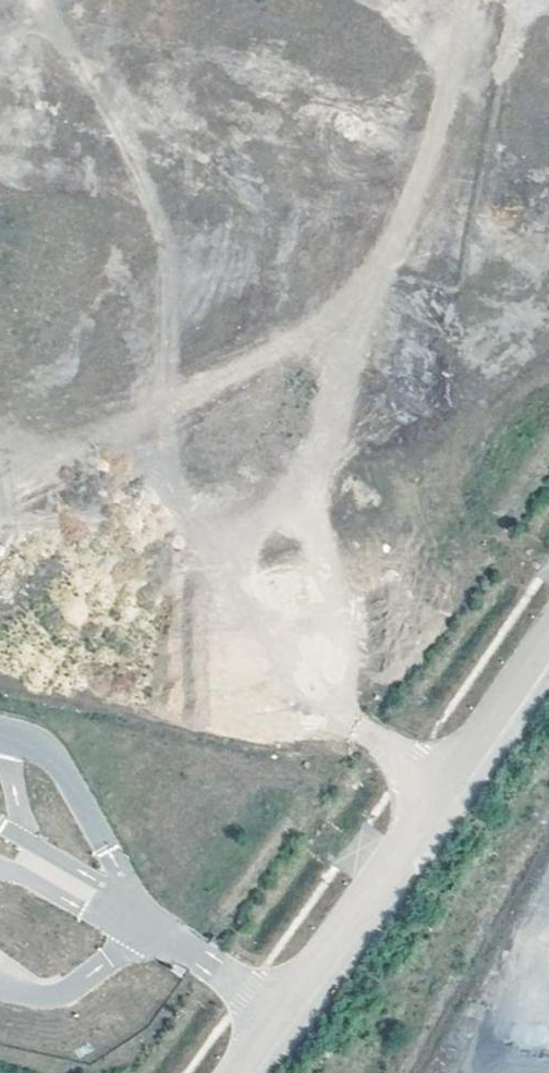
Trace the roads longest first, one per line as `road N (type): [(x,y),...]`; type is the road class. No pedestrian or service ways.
road 1 (unclassified): [(232,1072),(440,784)]
road 2 (unclassified): [(440,784),(548,620)]

